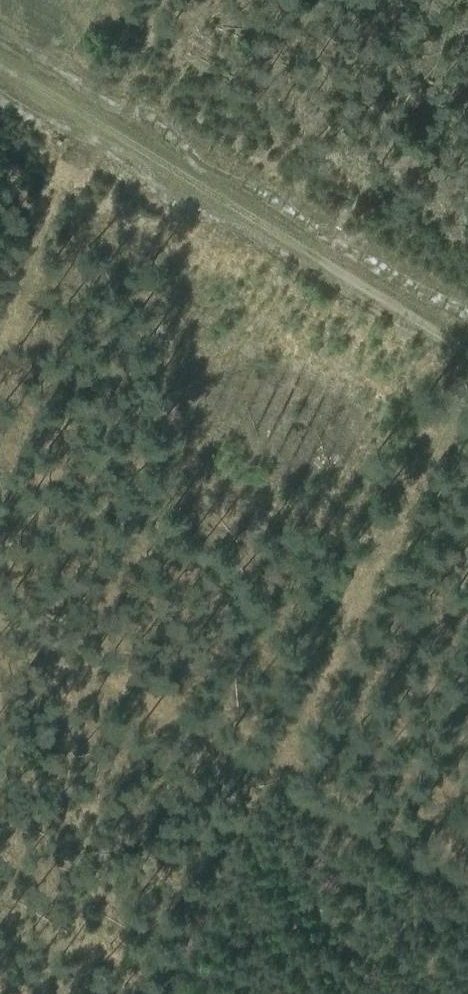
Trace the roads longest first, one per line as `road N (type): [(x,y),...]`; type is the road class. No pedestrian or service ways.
road 1 (track): [(0,59),(467,343)]

